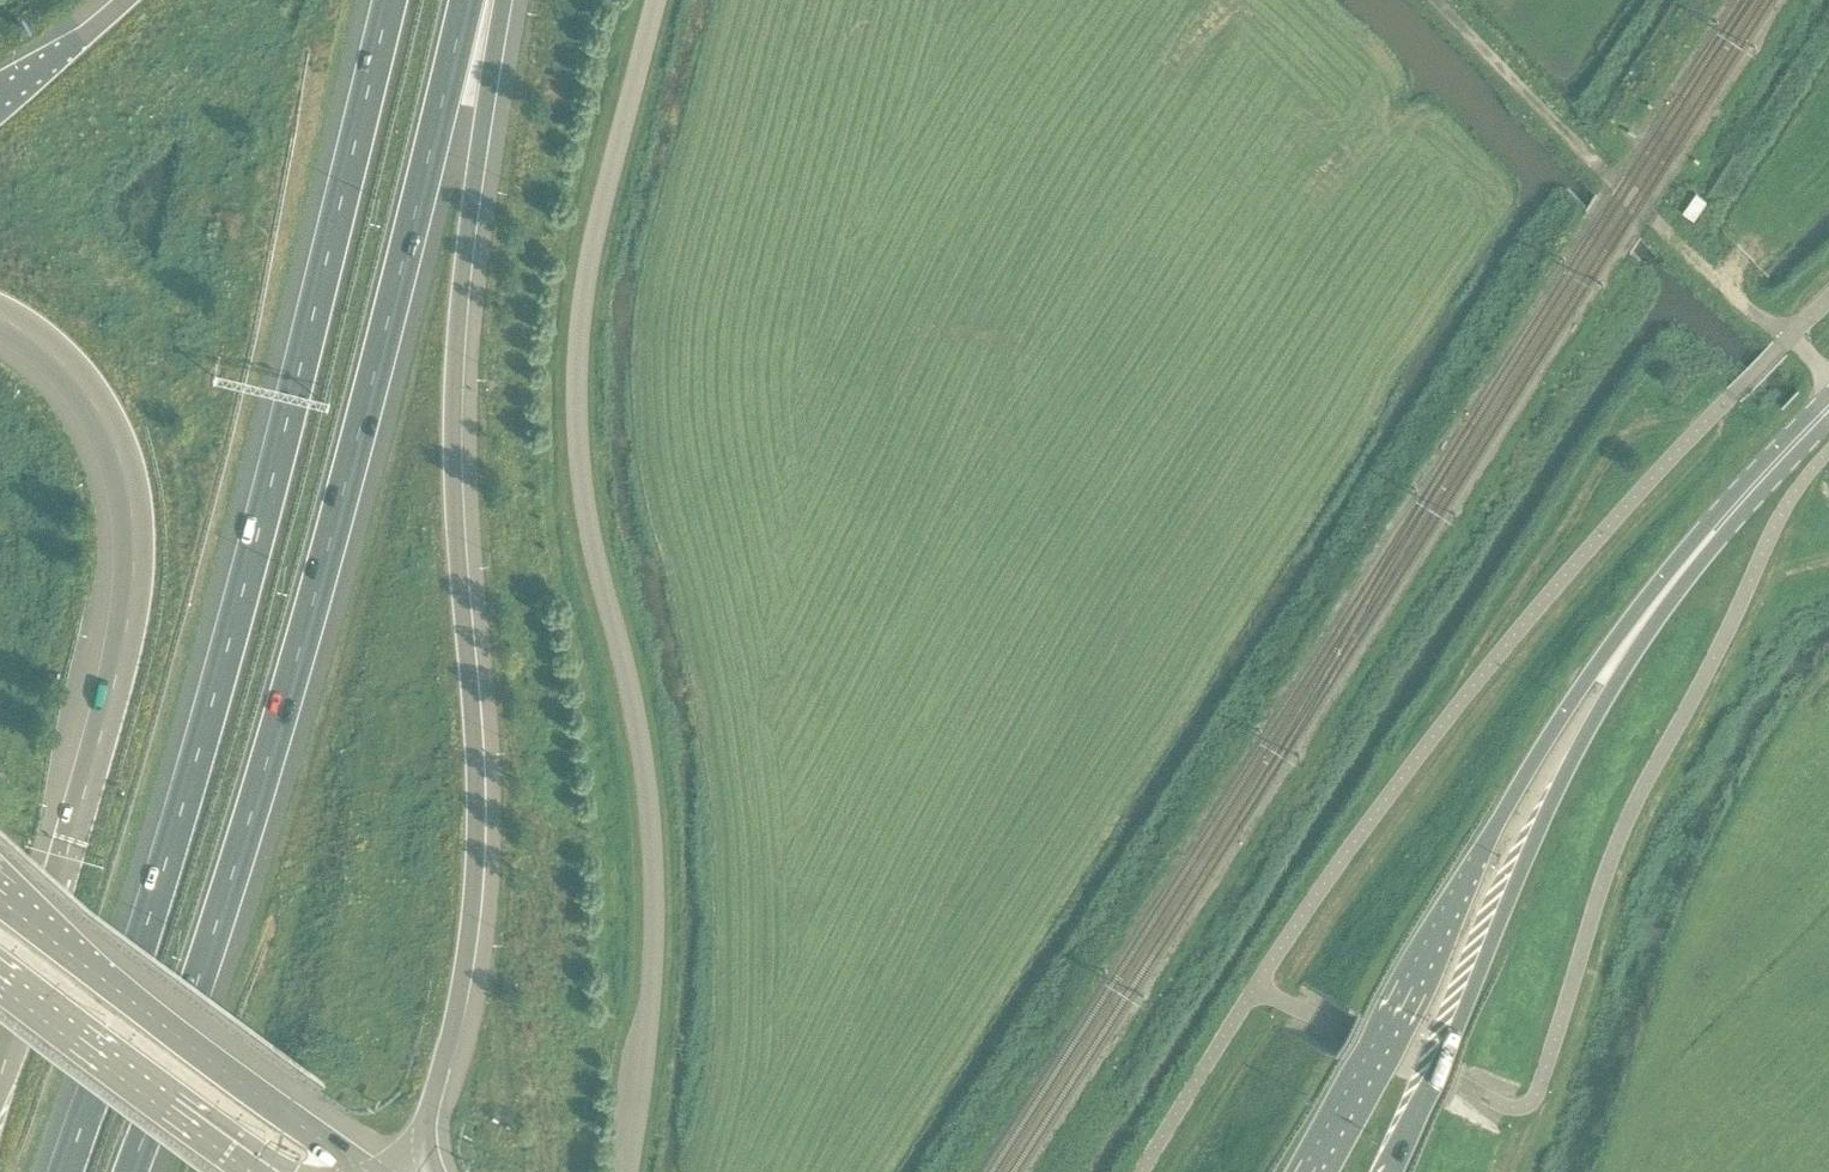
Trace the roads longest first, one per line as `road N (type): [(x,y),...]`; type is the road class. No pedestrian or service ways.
road 1 (motorway): [(131,1171),(178,1051),(323,575),(468,0)]
road 2 (motorway): [(393,0),(251,560),(113,1035),(61,1171)]
road 3 (unclassified): [(629,1171),(652,1001),(651,813),(594,549),(577,351),(591,260),(656,0)]
road 4 (motorway): [(398,1171),(454,1032),(470,935),(478,780),(453,465),(458,298),(506,0)]
road 5 (motorway): [(0,316),(63,357),(118,443),(134,506),(136,589),(0,1074)]
road 6 (secondary): [(1689,560),(1587,678),(1494,828),(1306,1171)]
road 7 (secondary): [(1388,1171),(1559,787),(1689,560)]
road 8 (primary): [(375,1171),(0,889)]
road 9 (primary): [(0,973),(267,1171)]
road 10 (track): [(1599,166),(1435,0)]
road 11 (track): [(1828,377),(1657,222)]
road 12 (secondary): [(1689,560),(1828,409)]
road 13 (motorway): [(132,0),(0,94)]

